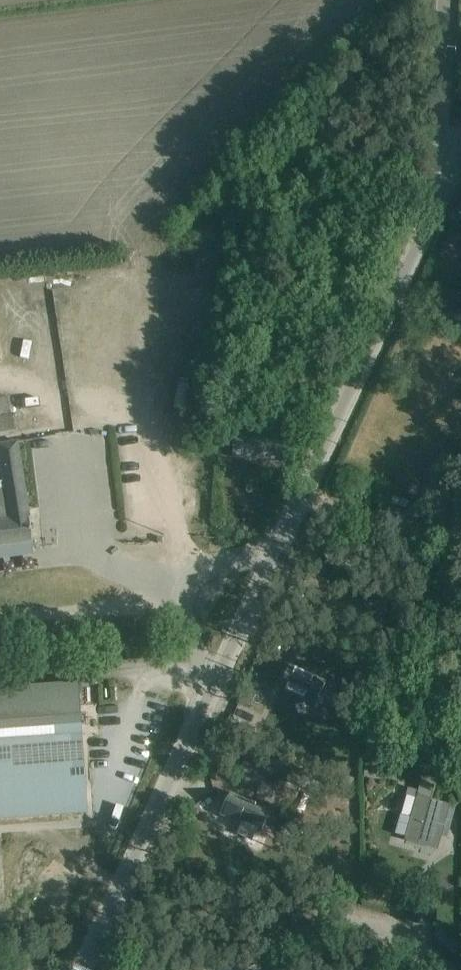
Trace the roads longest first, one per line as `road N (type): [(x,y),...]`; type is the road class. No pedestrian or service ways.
road 1 (unclassified): [(457,154),(281,532)]
road 2 (unclassified): [(205,693),(83,969)]
road 3 (unclassified): [(235,969),(332,928),(370,929),(404,943),(440,969)]
road 4 (unclassified): [(0,561),(87,555),(180,586)]
road 5 (track): [(180,586),(65,611),(0,614)]
road 6 (unclassified): [(281,532),(205,693)]
road 7 (unclassified): [(450,0),(445,122),(457,154)]

